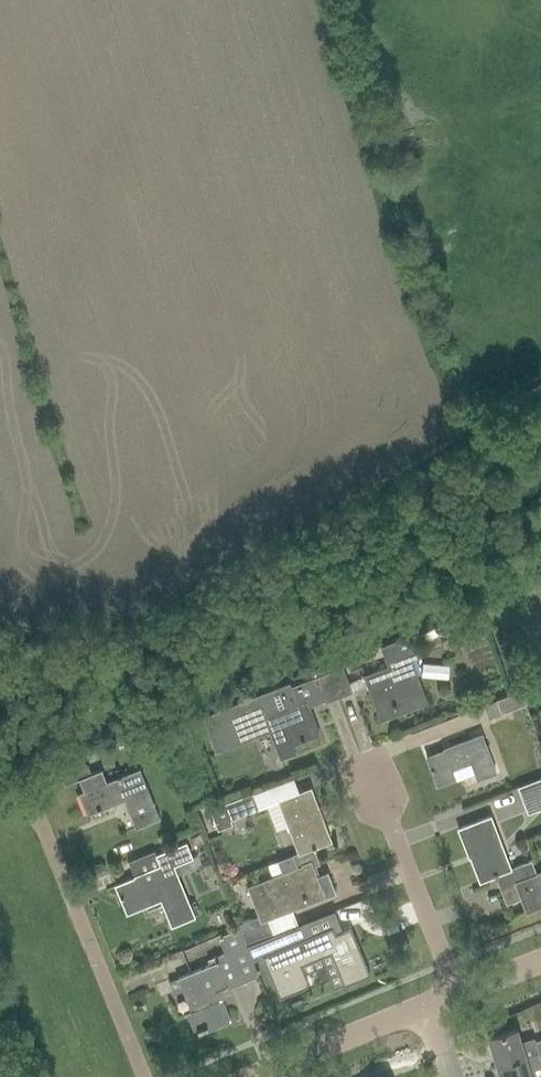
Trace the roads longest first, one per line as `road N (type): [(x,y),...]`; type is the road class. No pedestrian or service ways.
road 1 (residential): [(0,806),(32,805),(149,1076)]
road 2 (residential): [(458,995),(377,784)]
road 3 (tertiary): [(244,1076),(425,1009)]

